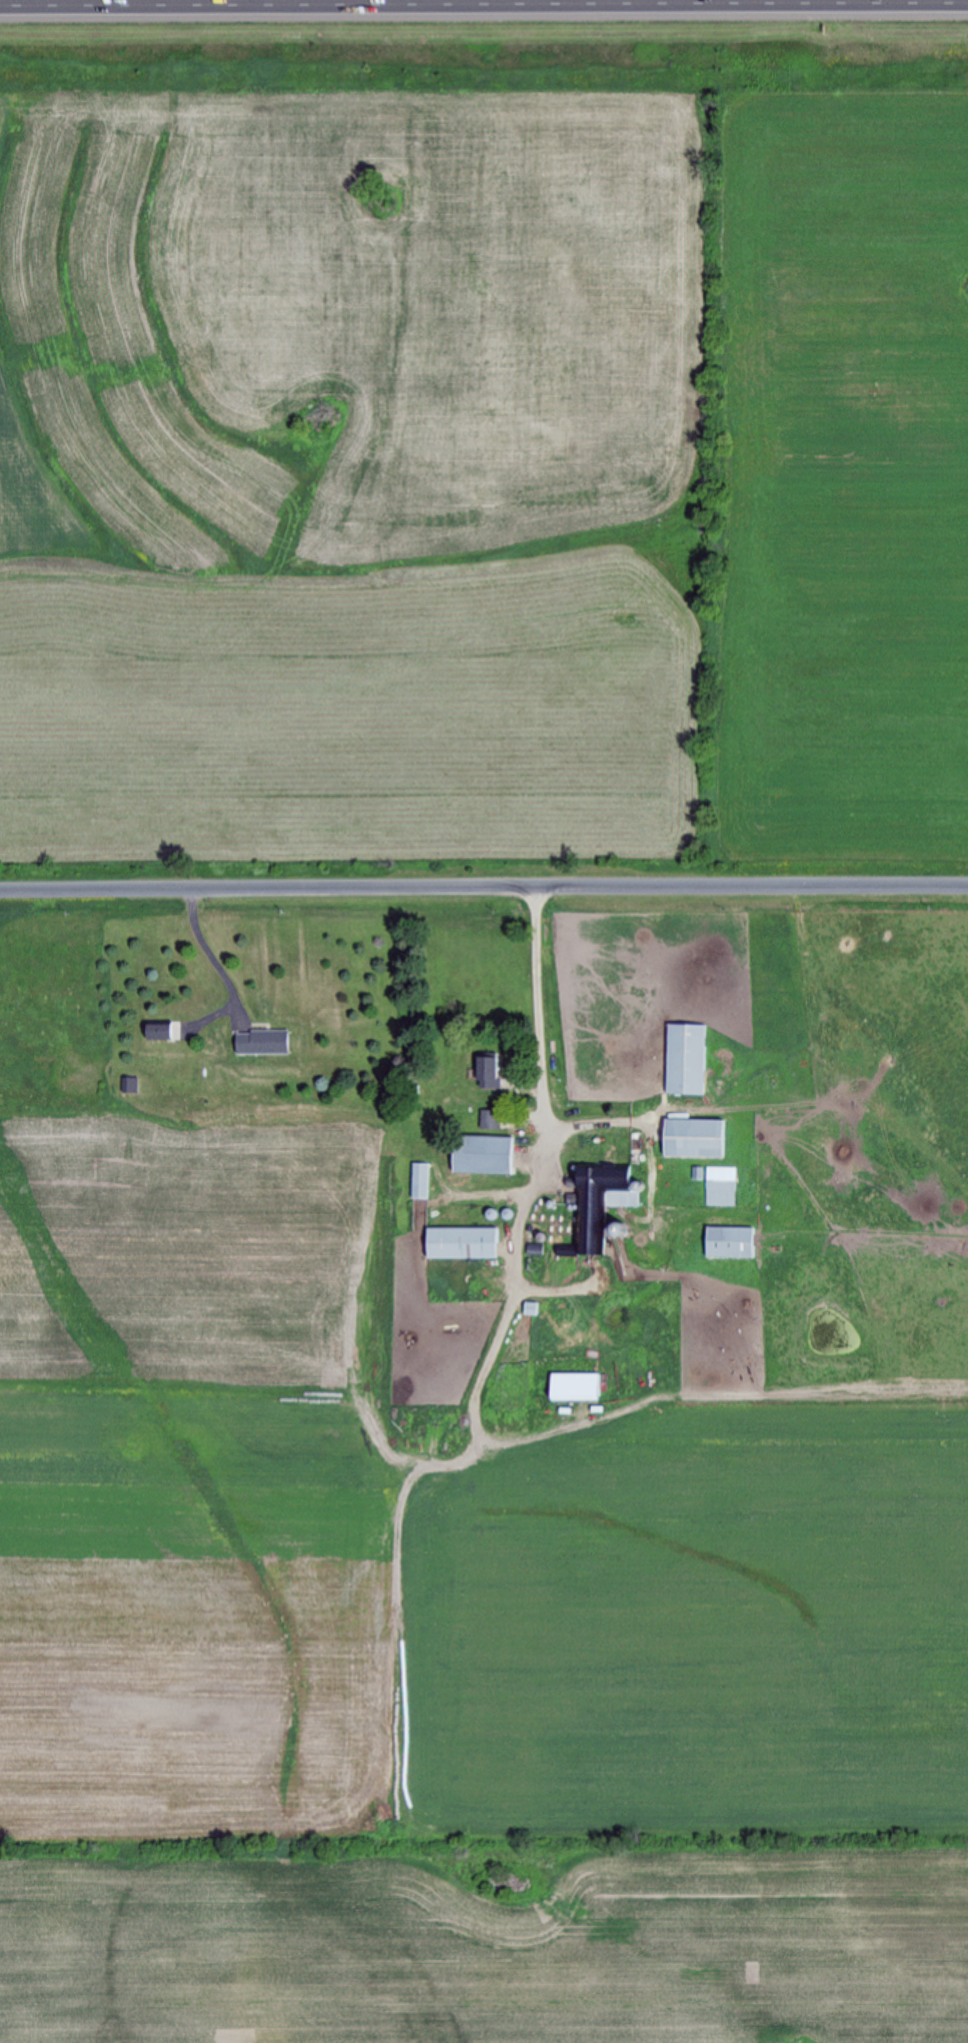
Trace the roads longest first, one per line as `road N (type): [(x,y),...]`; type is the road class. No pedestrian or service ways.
road 1 (residential): [(967,893),(0,896)]
road 2 (motorway): [(0,0),(967,0)]

